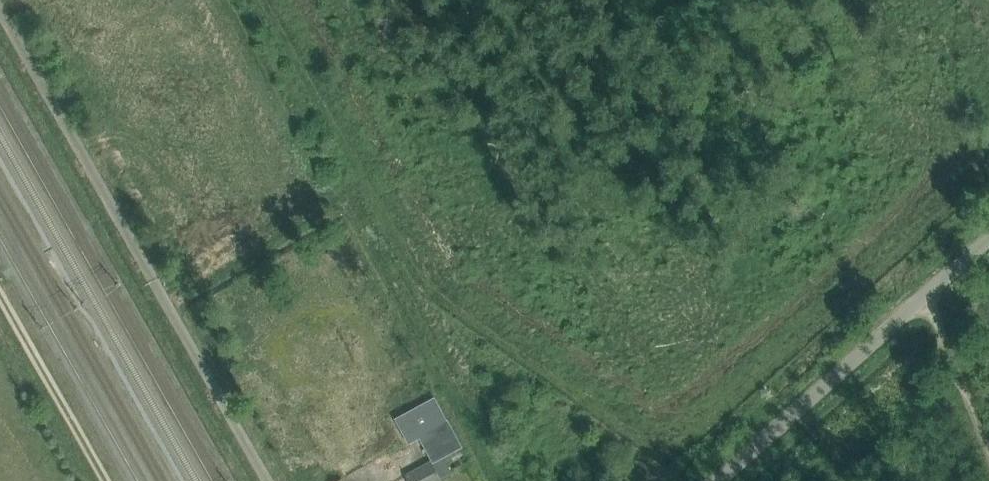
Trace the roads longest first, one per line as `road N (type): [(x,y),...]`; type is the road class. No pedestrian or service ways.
road 1 (unclassified): [(269,480),(0,9)]
road 2 (unclassified): [(720,480),(988,250)]

